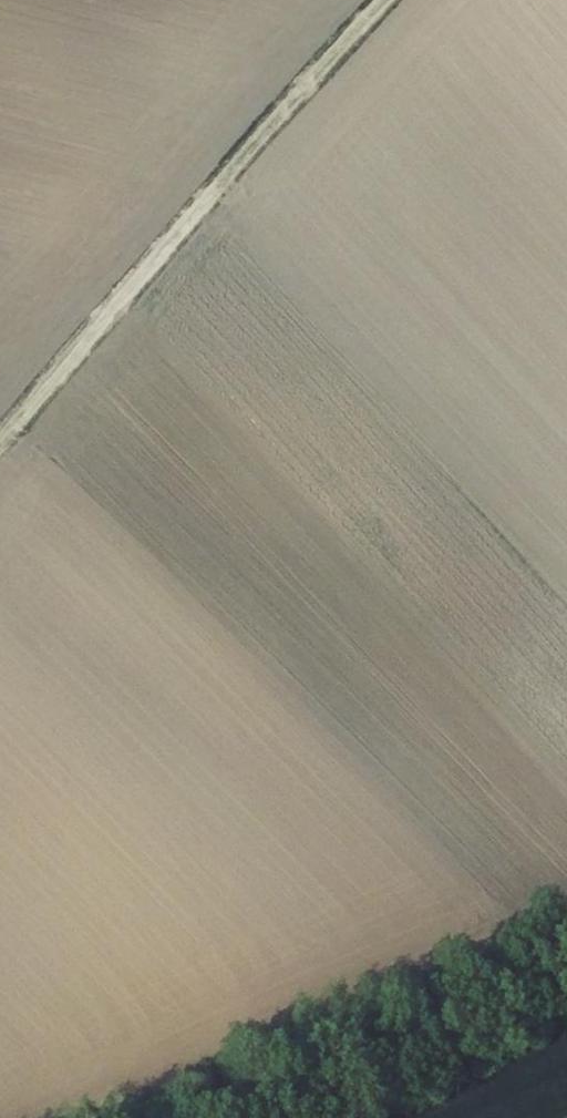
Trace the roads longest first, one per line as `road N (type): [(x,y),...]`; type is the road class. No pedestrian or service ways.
road 1 (track): [(381,0),(292,88),(0,444)]

